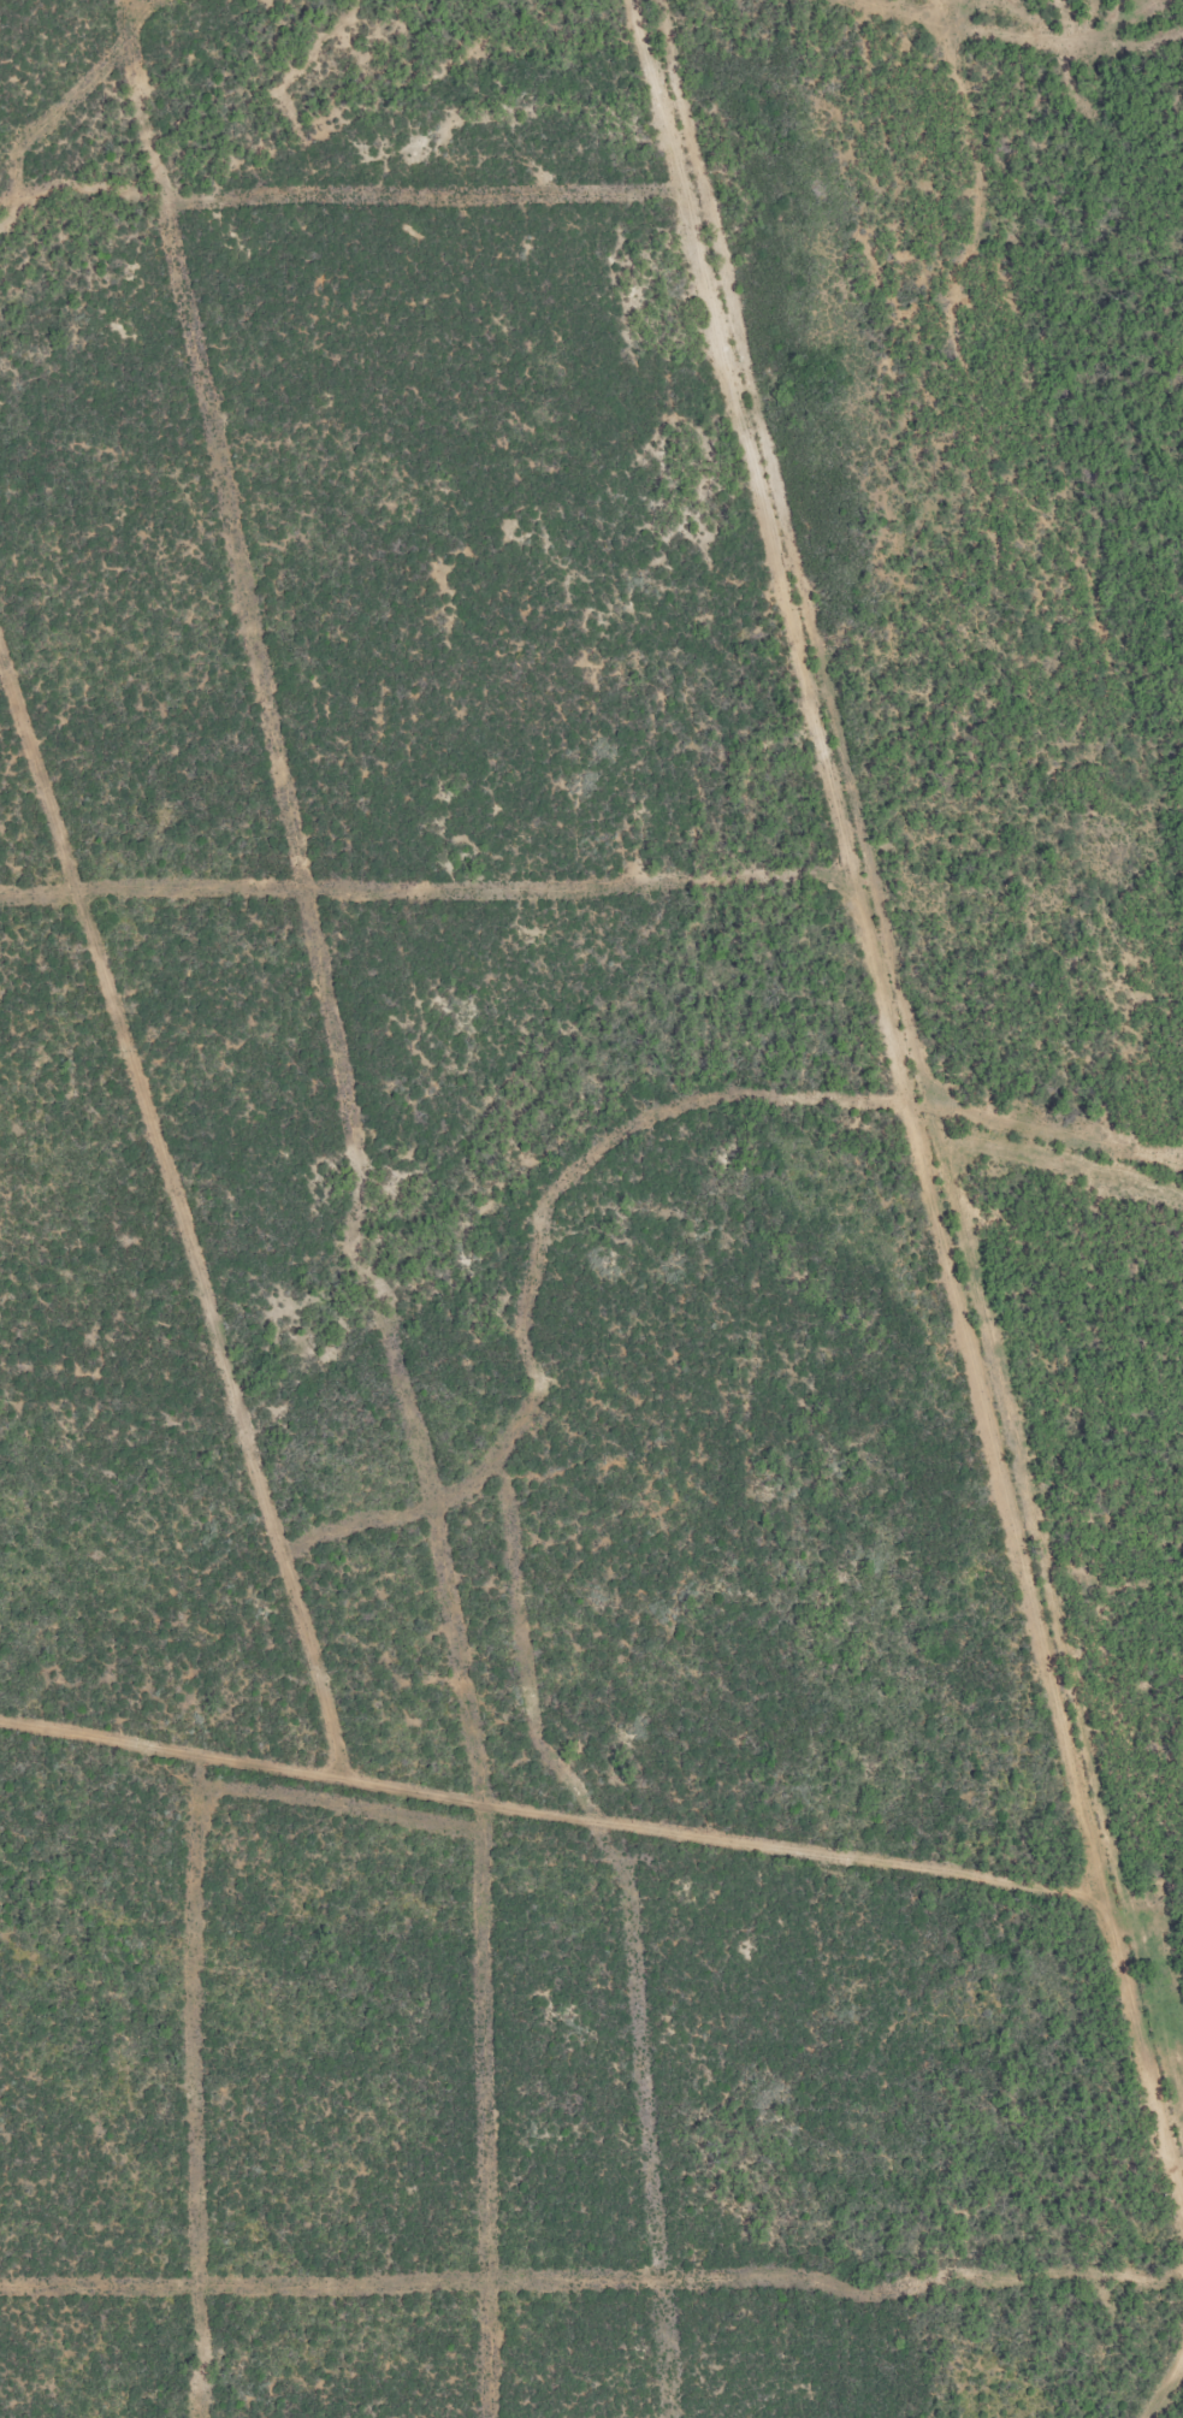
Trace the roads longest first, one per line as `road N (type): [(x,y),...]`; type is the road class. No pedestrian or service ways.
road 1 (track): [(669,0),(939,1186),(1041,1539),(1120,1986),(1182,2262)]

